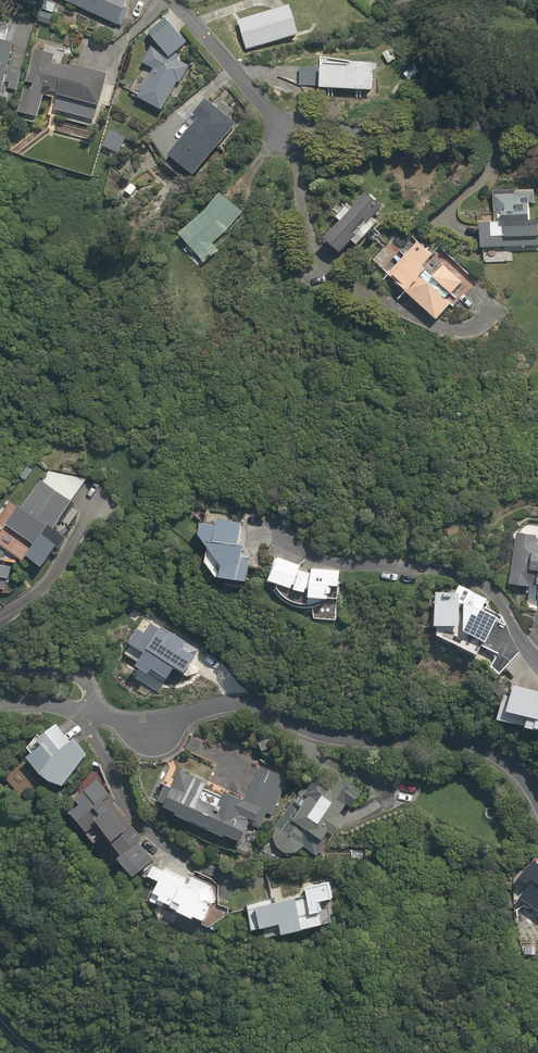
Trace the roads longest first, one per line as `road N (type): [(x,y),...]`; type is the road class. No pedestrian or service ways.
road 1 (residential): [(89,710),(159,723),(256,702),(339,736),(466,740),(510,765),(537,805)]
road 2 (residential): [(537,659),(479,579),(432,568),(345,566),(281,537)]
road 3 (residential): [(253,878),(223,875),(151,835),(119,794),(88,728),(89,710)]
road 4 (residential): [(175,0),(296,148)]

